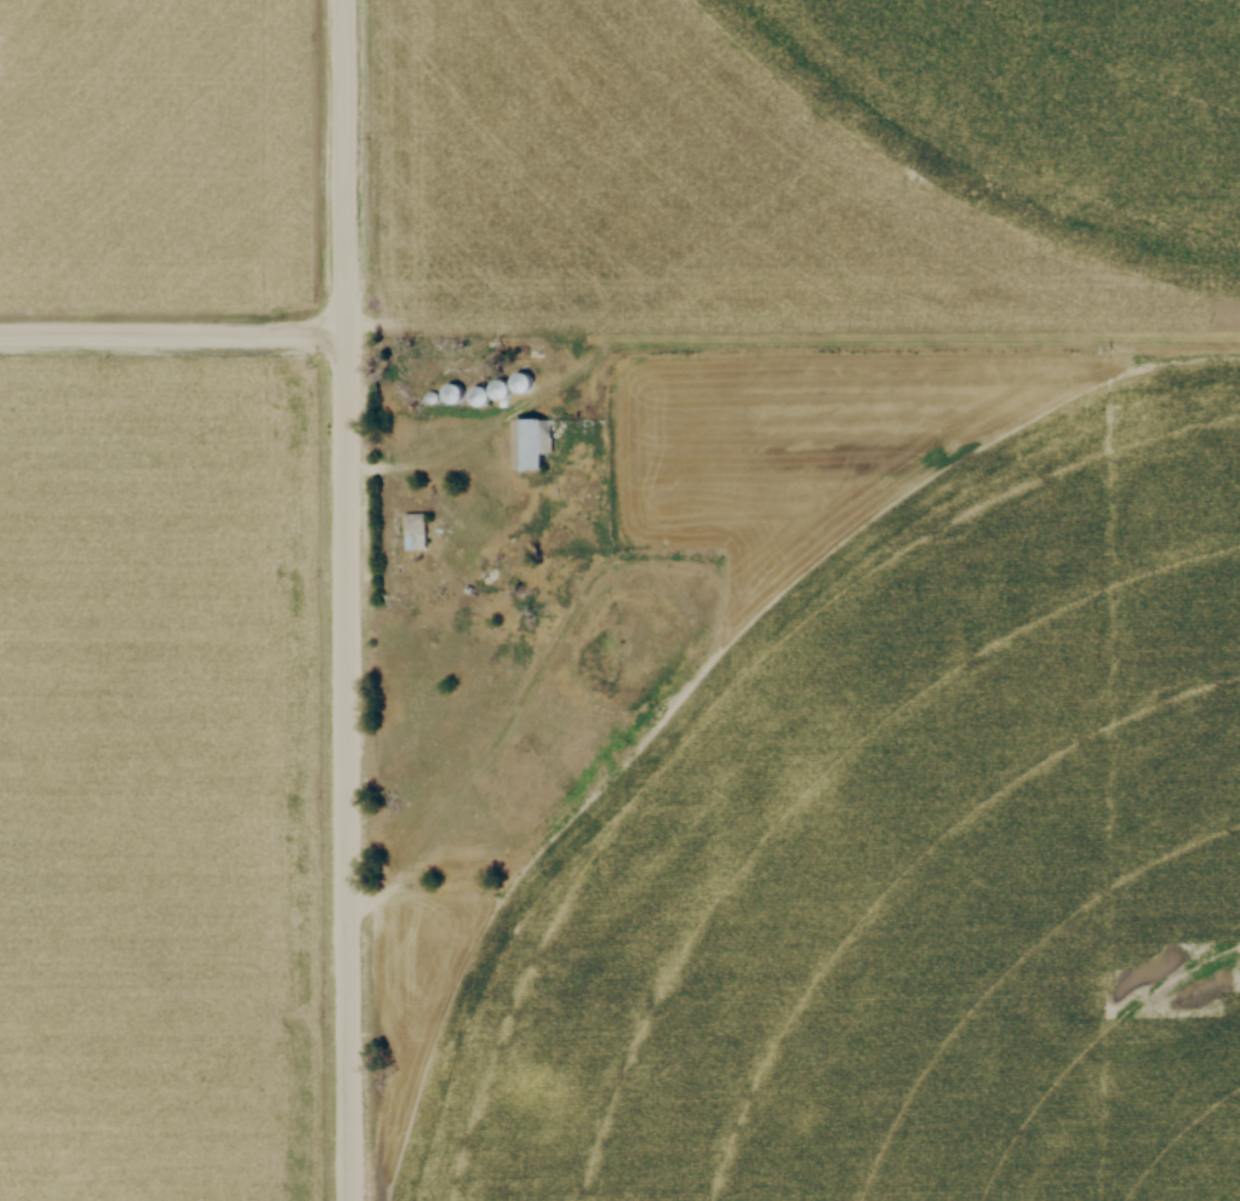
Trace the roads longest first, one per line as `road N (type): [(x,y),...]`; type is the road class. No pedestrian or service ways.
road 1 (tertiary): [(346,1200),(339,0)]
road 2 (residential): [(341,334),(0,335)]

